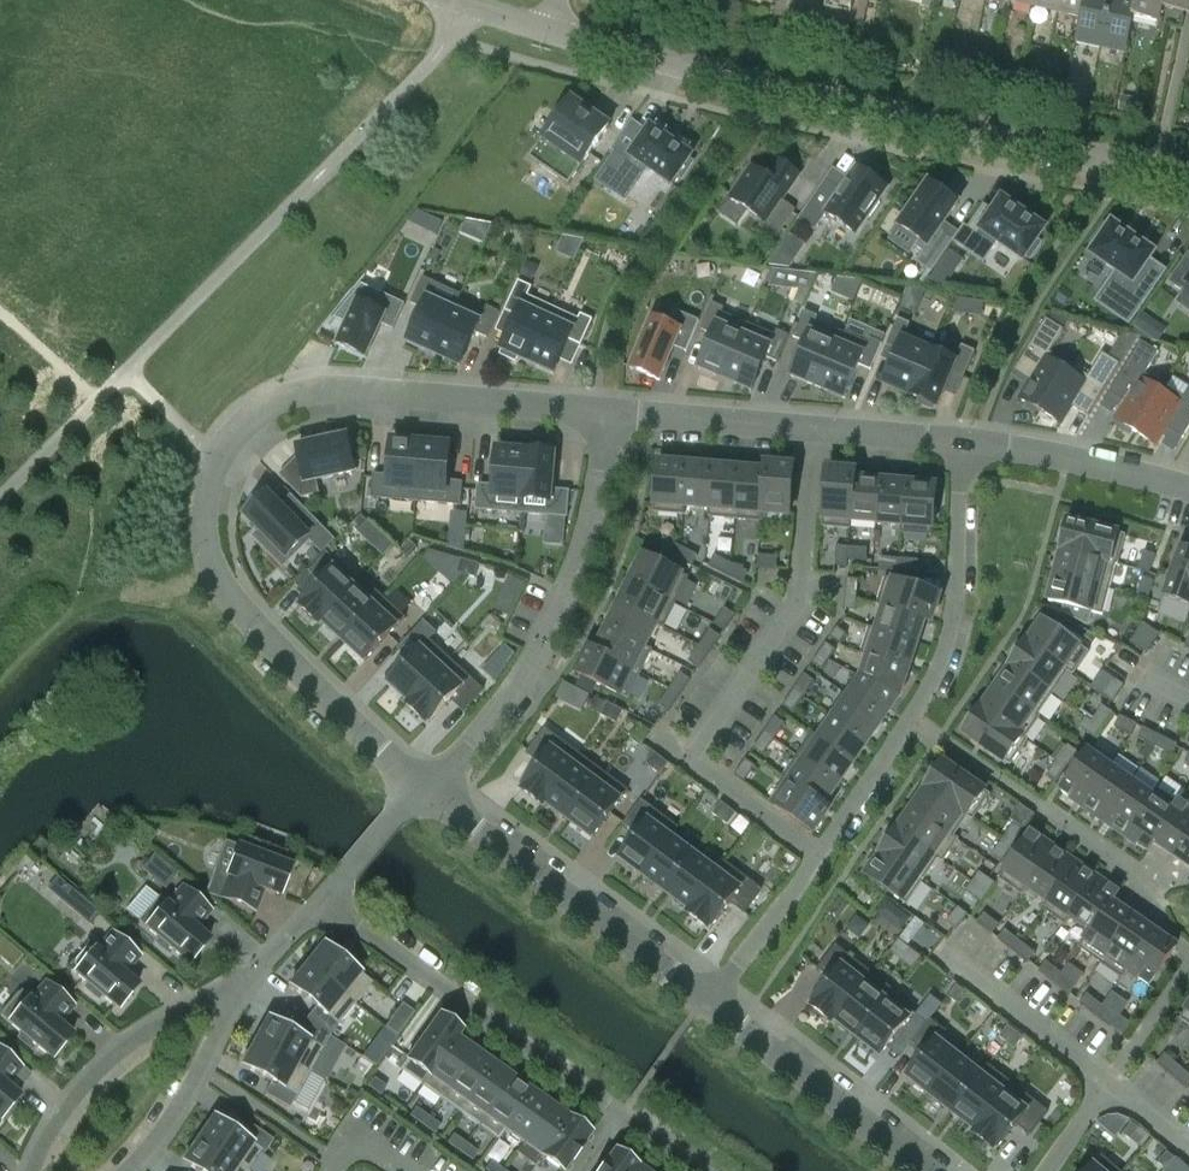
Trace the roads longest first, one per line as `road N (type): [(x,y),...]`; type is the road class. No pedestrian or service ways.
road 1 (residential): [(600,413),(330,390),(284,400),(247,421),(201,490),(208,565),(226,593),(307,681),(430,791)]
road 2 (residential): [(1188,175),(547,31)]
road 3 (residential): [(822,858),(690,768),(801,602),(811,431)]
road 4 (residential): [(703,1170),(329,901)]
road 5 (residential): [(822,858),(942,666),(958,608),(964,440)]
road 6 (residential): [(430,791),(504,711),(562,617),(594,514),(600,413)]
road 7 (residential): [(430,791),(707,1003)]
road 8 (residential): [(250,980),(118,1053),(72,1098),(31,1170)]
road 9 (residential): [(707,1003),(921,1170)]
road 10 (residential): [(126,1170),(168,1125),(250,980)]
road 11 (residential): [(1188,481),(964,440)]
road 12 (residential): [(811,431),(600,413)]
road 13 (residential): [(953,958),(1113,1089)]
road 14 (residential): [(707,1003),(822,858)]
road 15 (residential): [(964,440),(811,431)]
road 16 (residential): [(329,901),(398,817),(430,791)]

